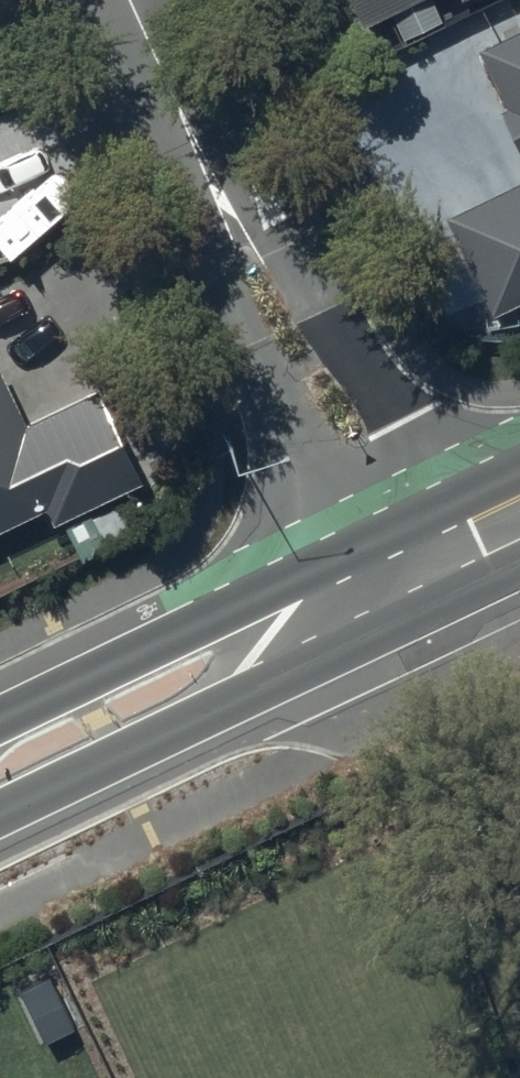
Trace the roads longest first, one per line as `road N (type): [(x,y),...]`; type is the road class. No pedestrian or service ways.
road 1 (residential): [(123,0),(342,609)]
road 2 (residential): [(519,487),(465,466),(318,296),(262,215),(143,0)]
road 3 (secondary): [(0,774),(342,609)]
road 4 (secondary): [(342,609),(519,524)]

